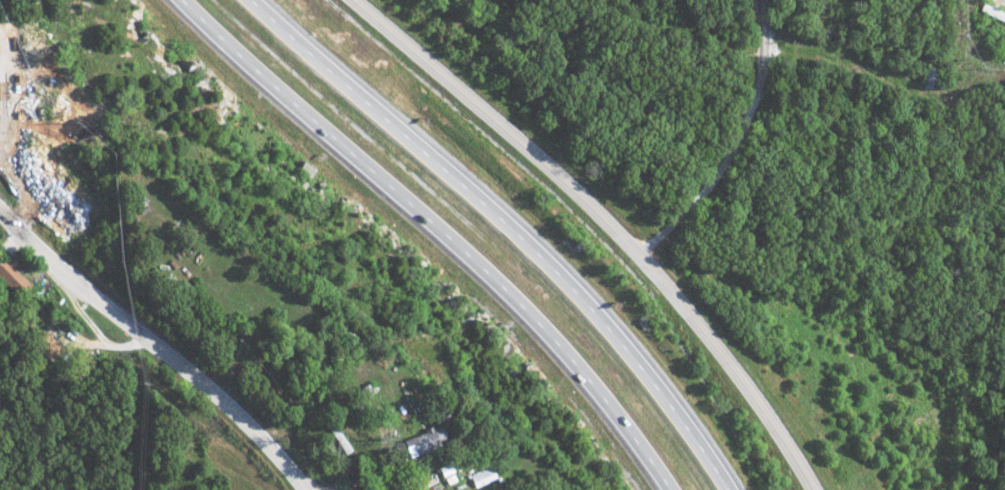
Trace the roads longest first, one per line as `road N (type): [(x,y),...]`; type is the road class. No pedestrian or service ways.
road 1 (motorway): [(183,0),(526,310),(595,385),(670,489)]
road 2 (motorway): [(723,489),(610,336),(536,257),(253,0)]
road 3 (residential): [(805,489),(713,349),(635,254),(359,0)]
road 4 (tertiary): [(312,489),(254,423),(0,200)]

